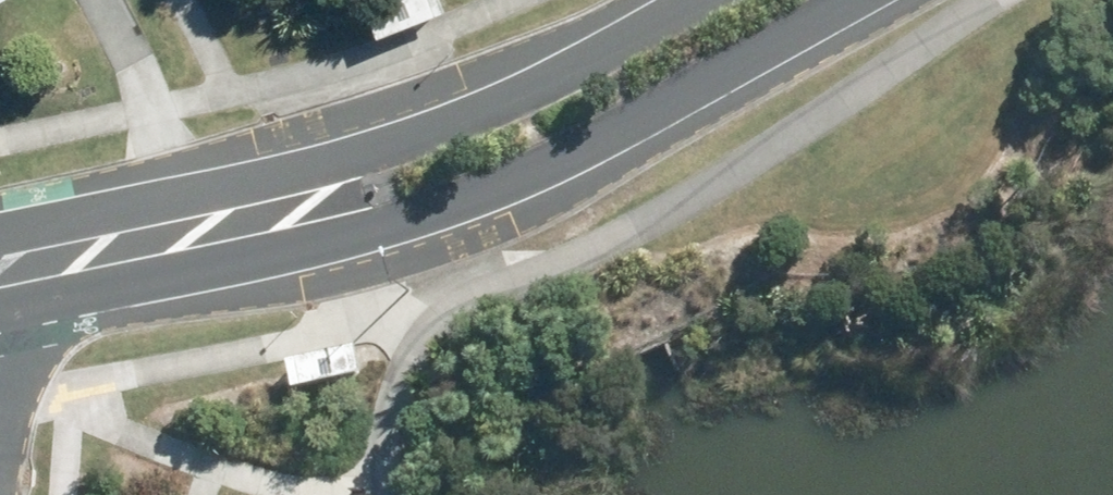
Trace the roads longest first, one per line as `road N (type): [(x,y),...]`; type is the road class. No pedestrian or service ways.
road 1 (residential): [(860,0),(630,134),(316,241),(0,319)]
road 2 (residential): [(0,227),(259,171),(396,121),(646,0)]

